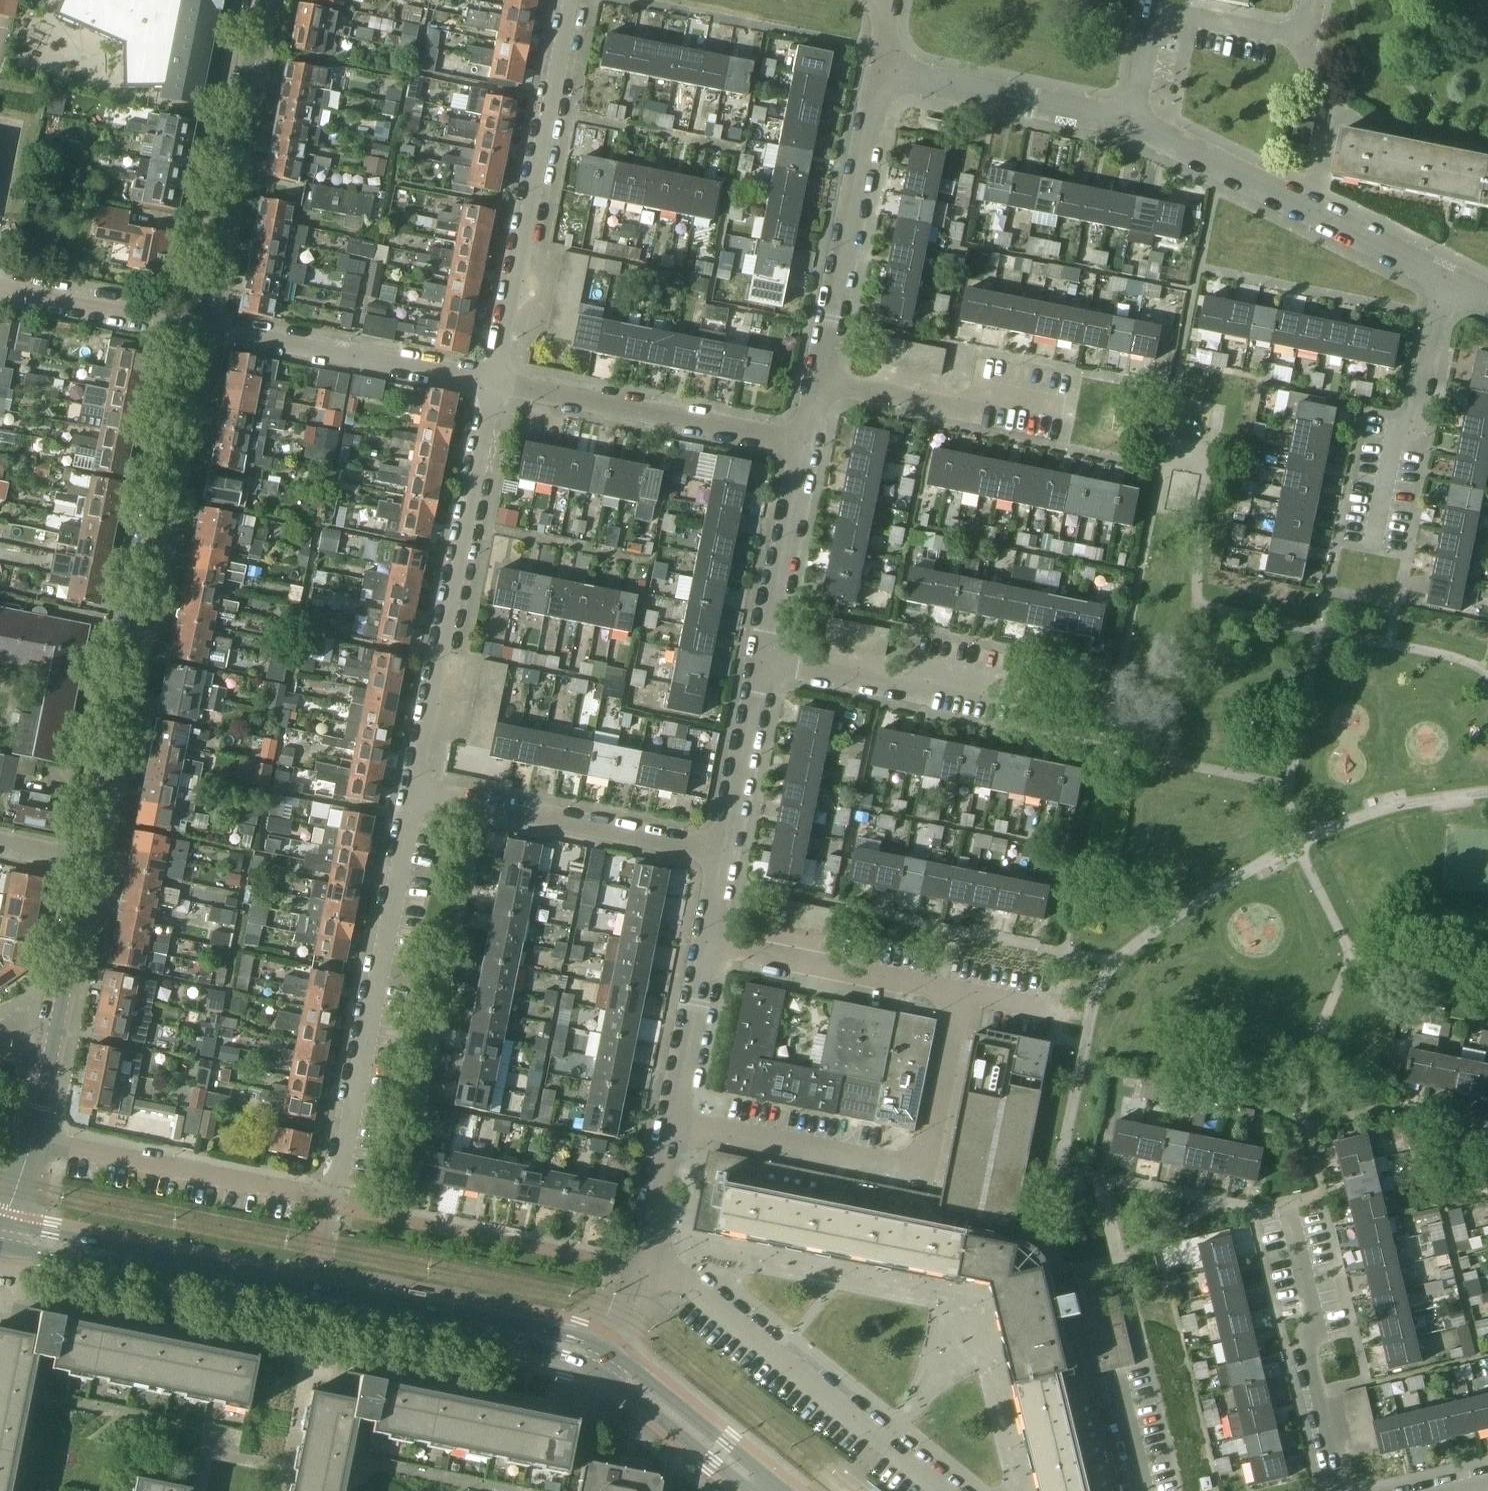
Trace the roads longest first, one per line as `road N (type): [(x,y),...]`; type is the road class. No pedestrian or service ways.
road 1 (residential): [(89,867),(193,324)]
road 2 (tertiary): [(527,1338),(1,1235)]
road 3 (residential): [(669,1125),(922,1173),(960,993)]
road 4 (residential): [(415,798),(492,384)]
road 5 (residential): [(492,384),(568,0)]
road 6 (residential): [(338,1178),(415,798)]
road 7 (residential): [(641,1268),(695,1289),(940,1490)]
road 8 (residential): [(1442,282),(1124,126)]
road 9 (residential): [(193,324),(260,0)]
road 10 (residential): [(798,451),(492,384)]
road 11 (residential): [(812,385),(870,78)]
road 12 (residential): [(720,856),(415,798)]
road 13 (residential): [(492,384),(193,324)]
road 14 (residential): [(1343,1490),(1306,1342),(1314,1314),(1288,1212)]
road 15 (residential): [(295,1193),(33,1141)]
road 16 (residential): [(1124,126),(870,78)]
road 17 (residential): [(960,993),(707,942)]
road 18 (residential): [(761,658),(798,451)]
road 19 (residential): [(48,1070),(89,867)]
road 20 (tertiary): [(775,1486),(617,1357)]
road 21 (residential): [(720,856),(761,658)]
road 22 (residential): [(193,324),(0,287)]
road 23 (residential): [(669,1125),(707,942)]
road 24 (tertiary): [(606,1373),(748,1490)]
road 25 (residential): [(959,412),(812,385)]
road 26 (residential): [(641,1268),(669,1125)]
road 27 (residential): [(900,686),(761,658)]
road 28 (residential): [(1416,416),(1442,282)]
road 29 (residential): [(1124,126),(1155,0)]

